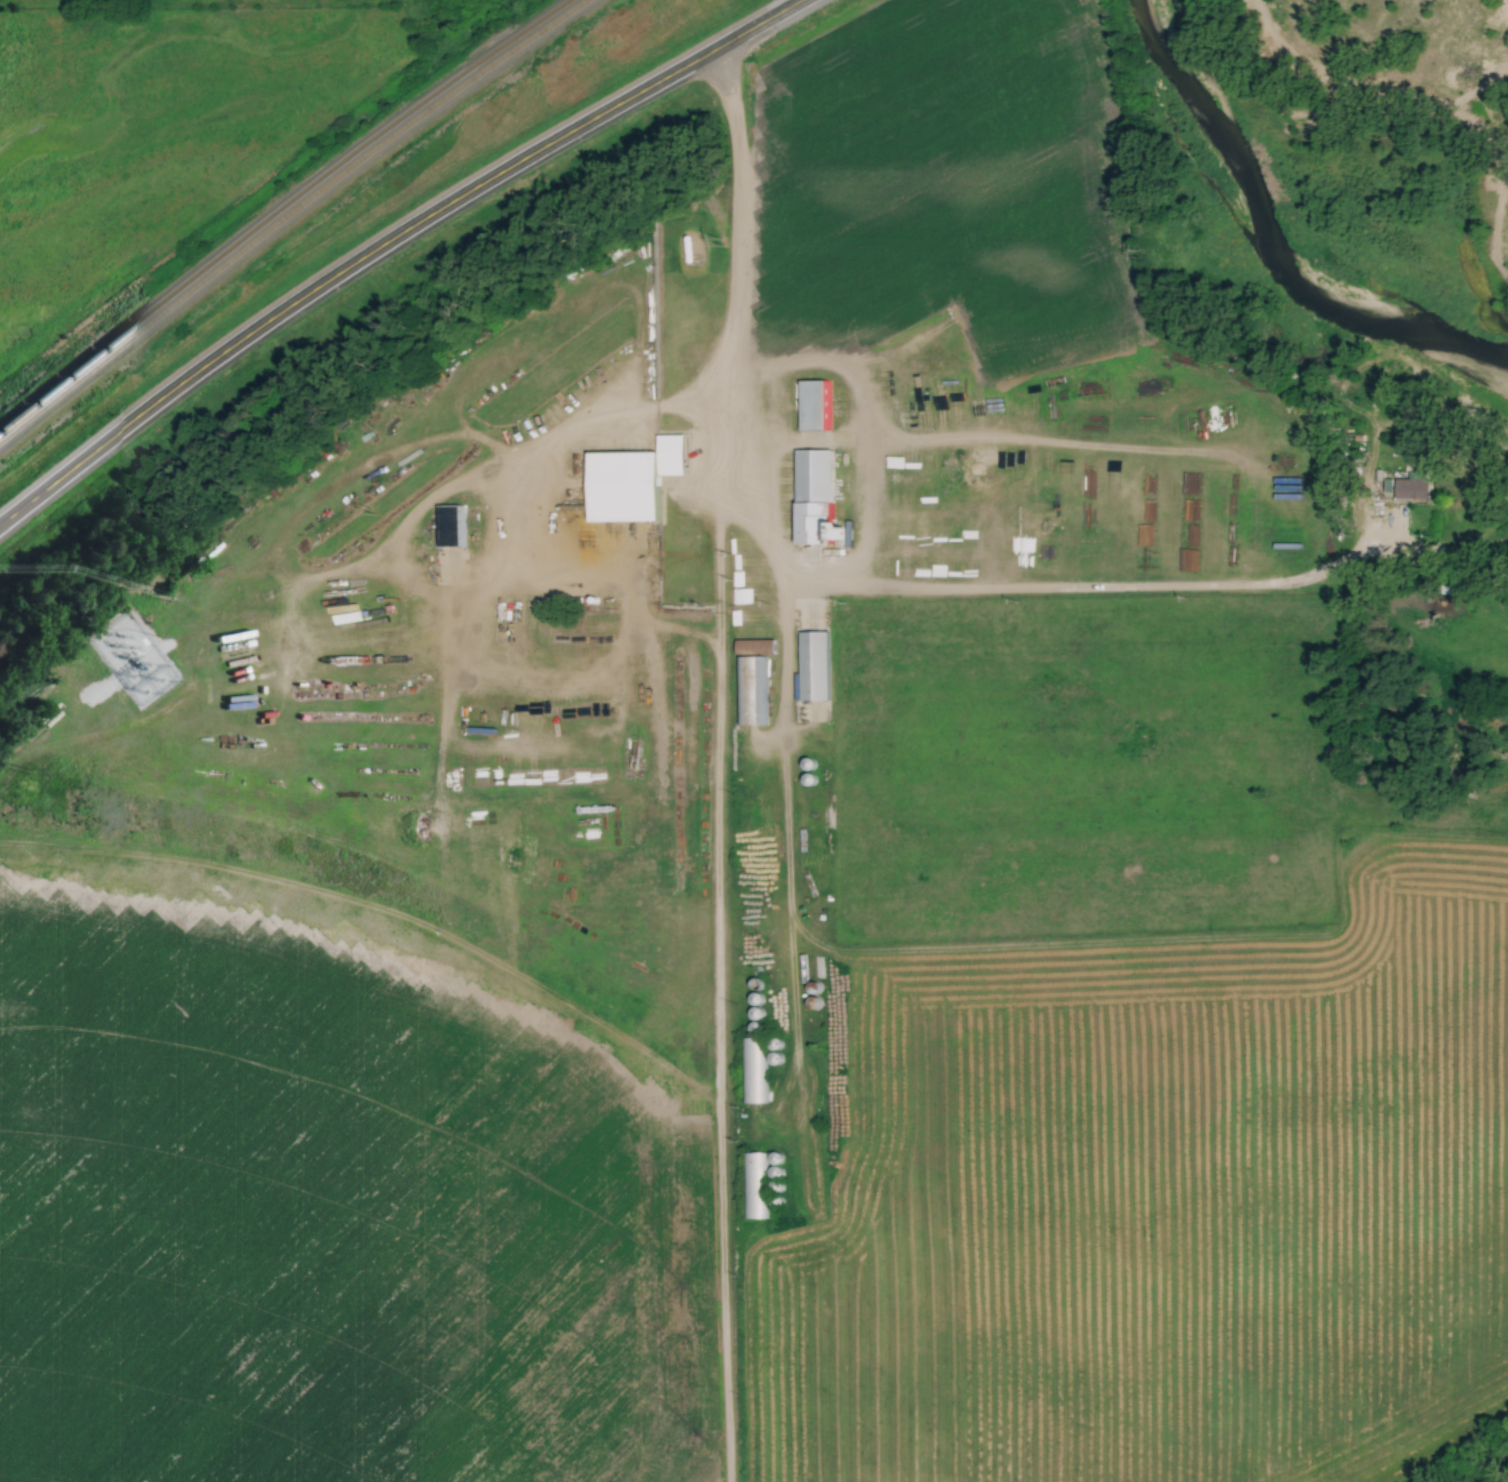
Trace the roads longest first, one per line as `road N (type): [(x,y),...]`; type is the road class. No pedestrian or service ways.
road 1 (residential): [(715,51),(739,197),(716,647),(727,1481)]
road 2 (primary): [(0,524),(335,276),(804,0)]
road 3 (track): [(724,440),(1016,441),(1216,454),(1255,465),(1293,502)]

